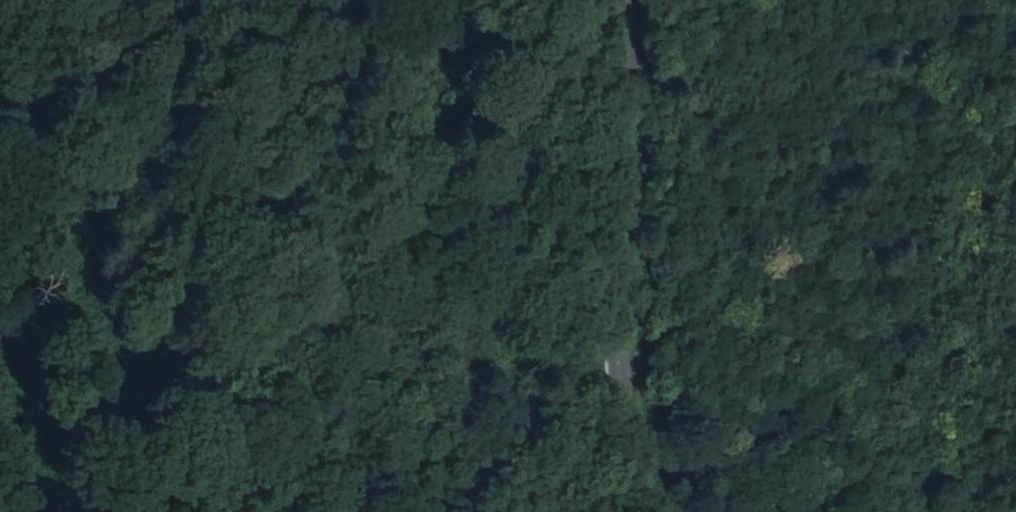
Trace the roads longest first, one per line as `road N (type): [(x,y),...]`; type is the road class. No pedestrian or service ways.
road 1 (tertiary): [(639,511),(619,271),(622,0)]

